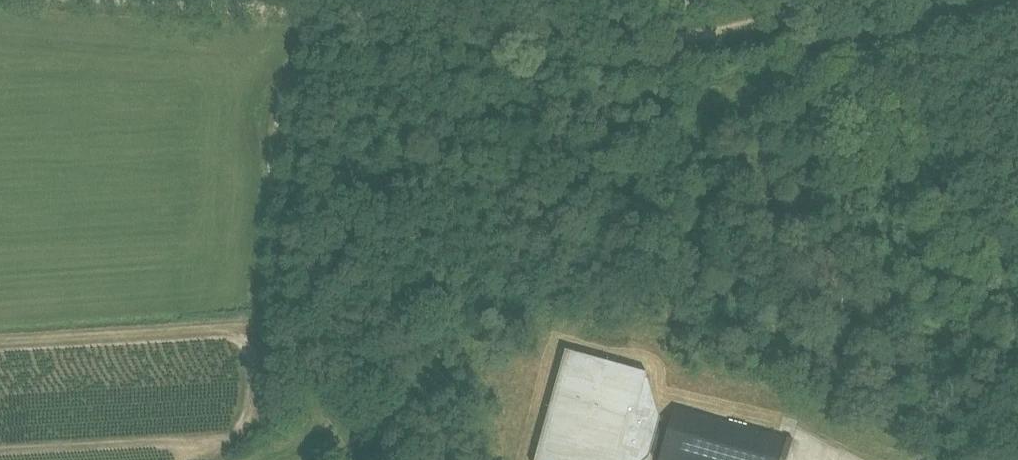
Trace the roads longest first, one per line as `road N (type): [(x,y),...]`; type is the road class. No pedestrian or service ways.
road 1 (track): [(852,0),(705,37),(650,42),(184,0)]

